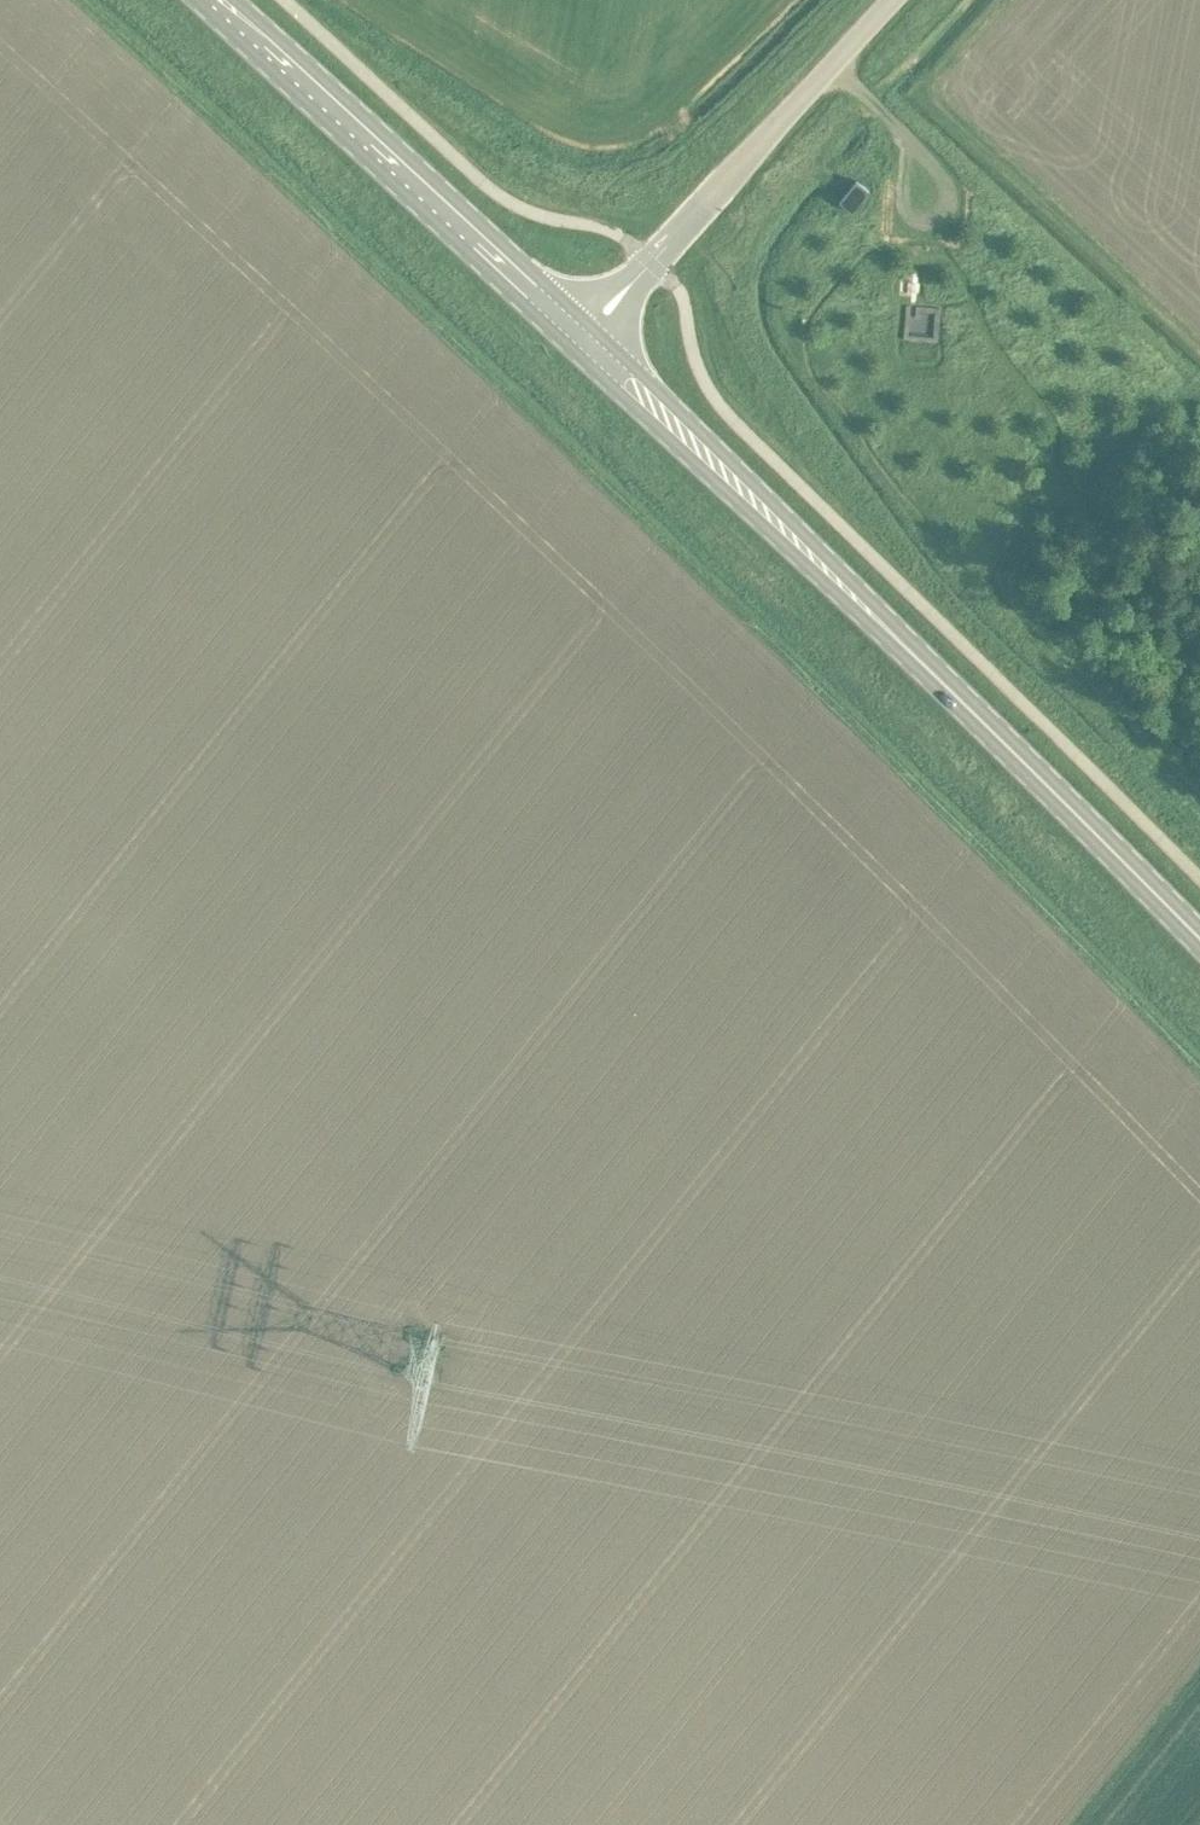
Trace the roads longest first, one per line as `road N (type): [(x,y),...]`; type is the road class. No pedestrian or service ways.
road 1 (primary): [(1199,930),(577,335)]
road 2 (primary): [(577,335),(206,0)]
road 3 (unclassified): [(577,335),(892,0)]

